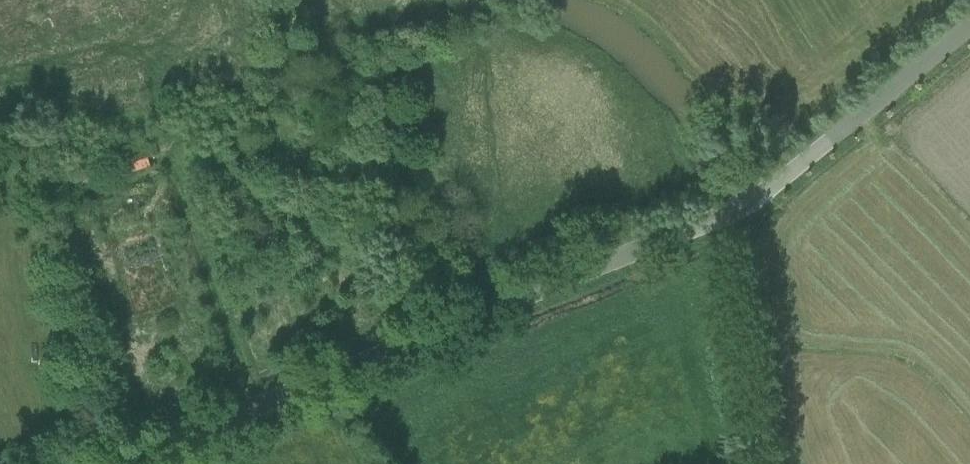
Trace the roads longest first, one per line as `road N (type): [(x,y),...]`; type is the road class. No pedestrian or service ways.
road 1 (unclassified): [(112,463),(722,217),(969,26)]

